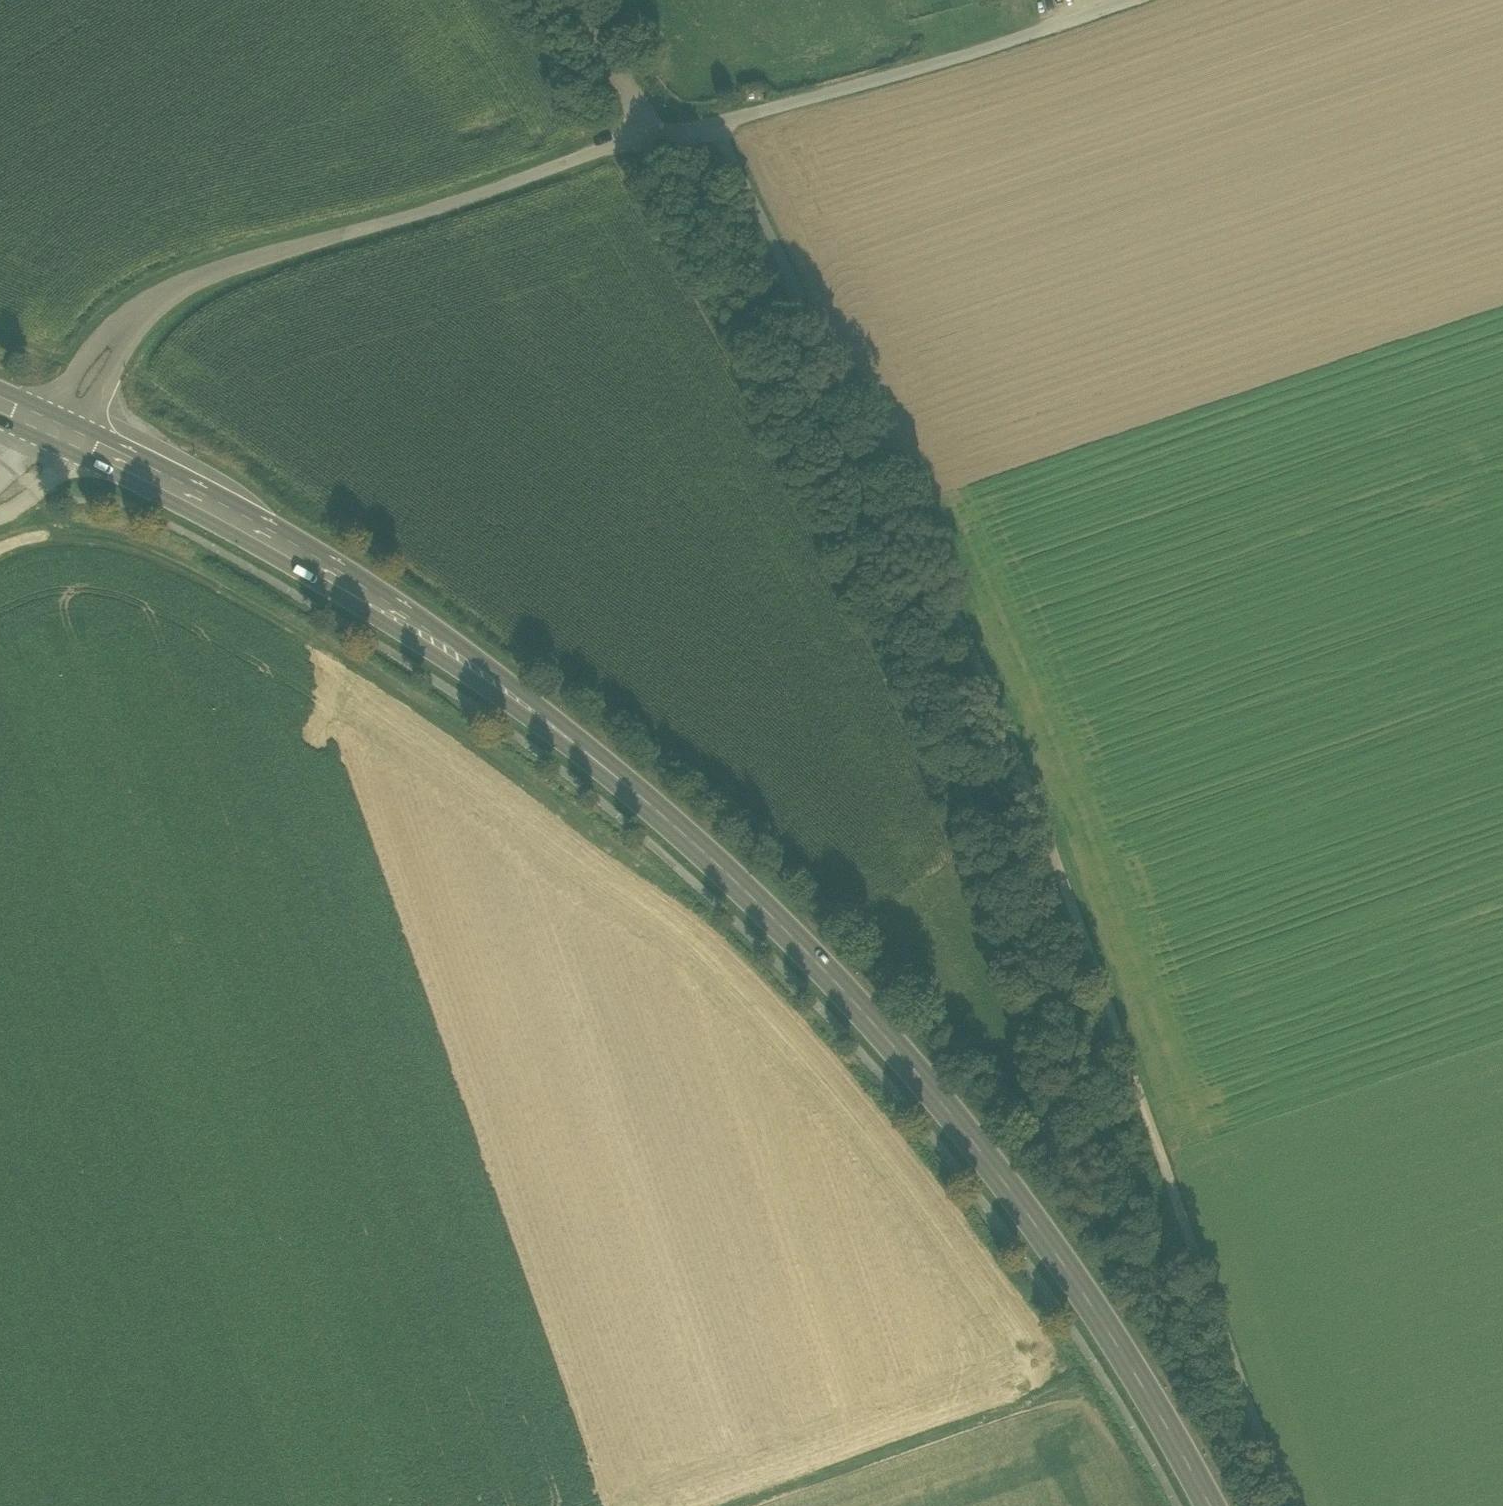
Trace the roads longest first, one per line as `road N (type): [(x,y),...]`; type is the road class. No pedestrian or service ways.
road 1 (secondary): [(74,439),(281,545),(490,679),(757,902),(976,1145),(1139,1380),(1211,1505)]
road 2 (track): [(718,126),(980,662),(1286,1505)]
road 3 (unclassified): [(139,315),(208,275),(1131,0)]
road 4 (track): [(567,0),(627,89),(647,138)]
road 5 (unclassified): [(139,315),(103,336),(41,424)]
road 6 (unclassified): [(74,439),(139,315)]

